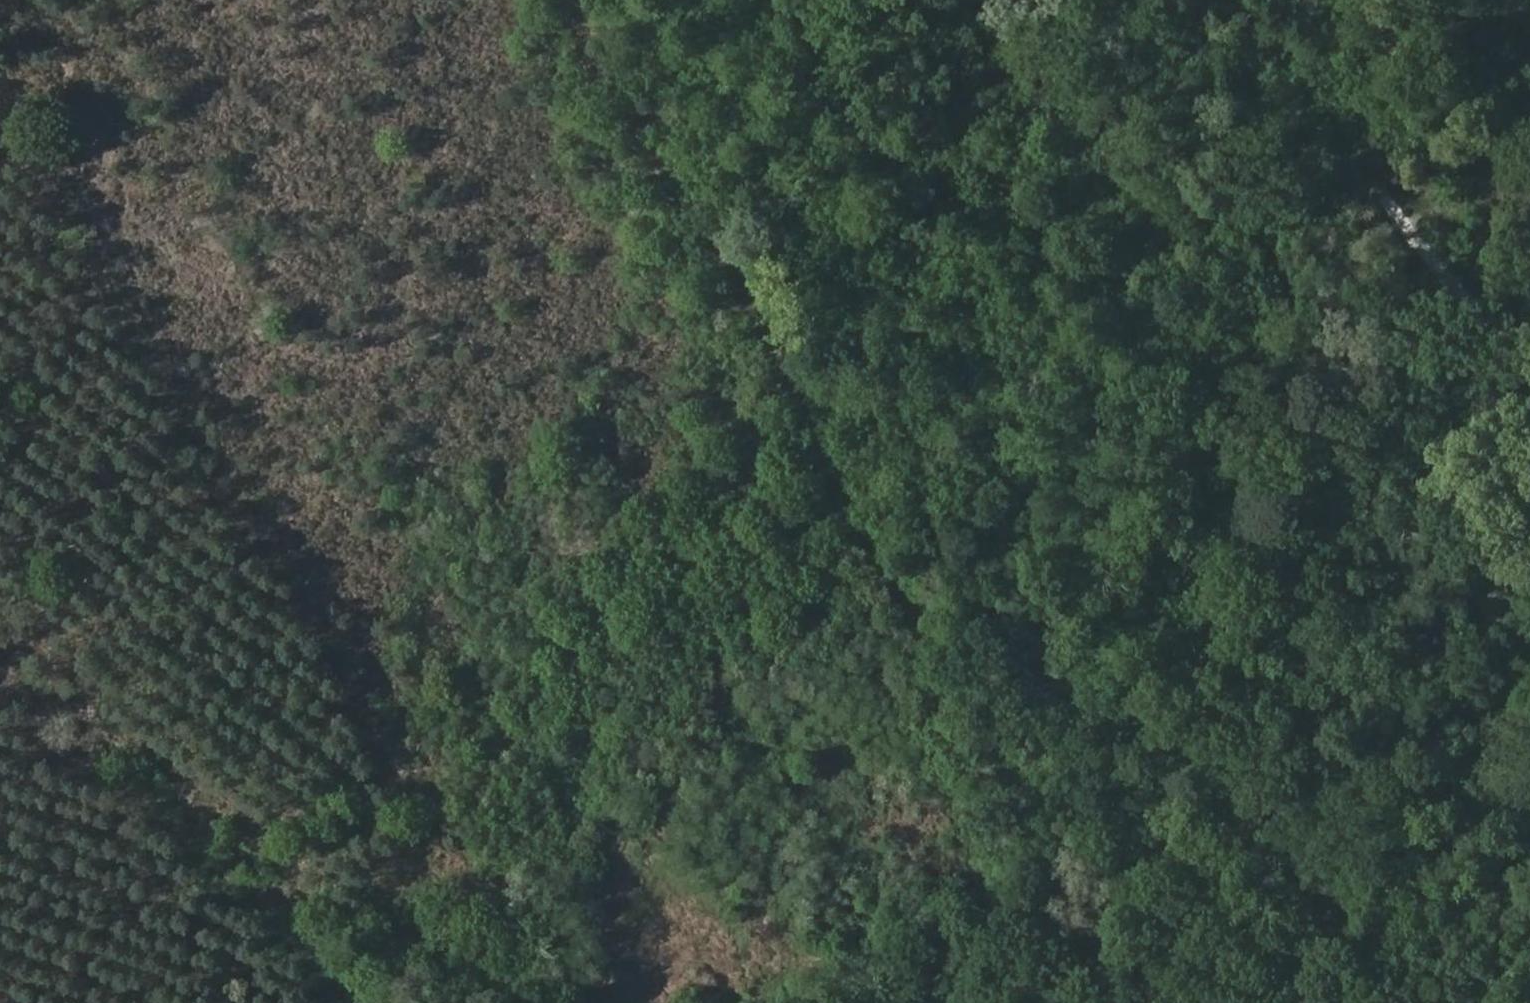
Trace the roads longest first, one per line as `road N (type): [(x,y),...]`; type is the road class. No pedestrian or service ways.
road 1 (track): [(0,655),(217,838),(359,1002)]
road 2 (track): [(1239,0),(1353,149)]

